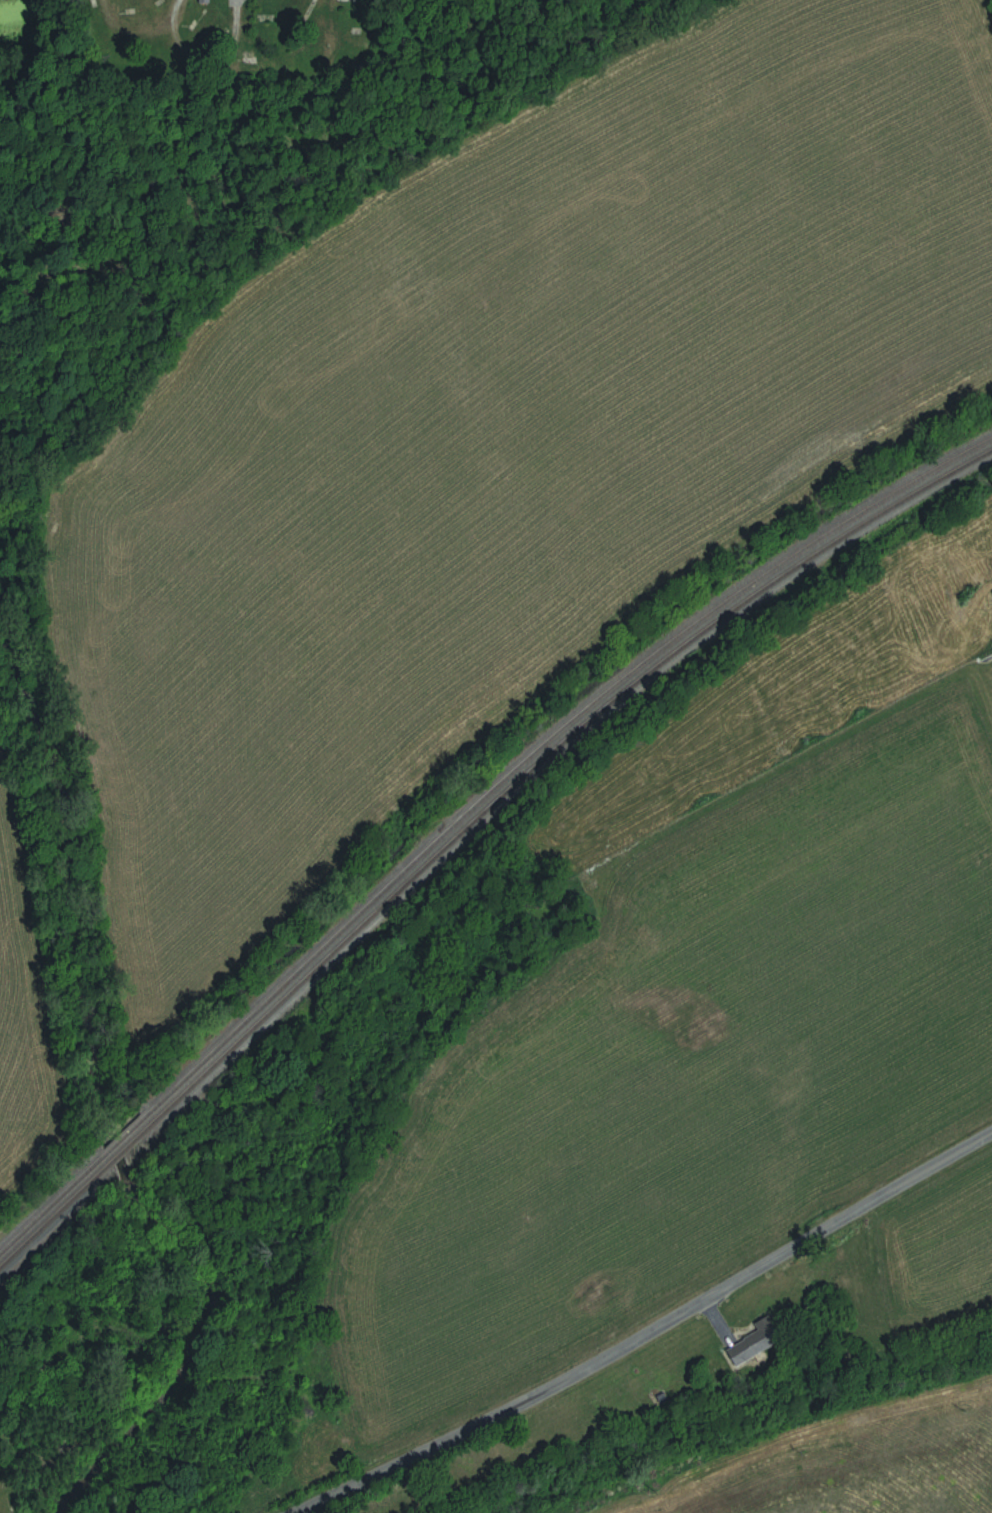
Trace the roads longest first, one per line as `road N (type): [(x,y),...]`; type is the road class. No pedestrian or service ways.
road 1 (residential): [(314,1512),(574,1384),(820,1227),(991,1131)]

